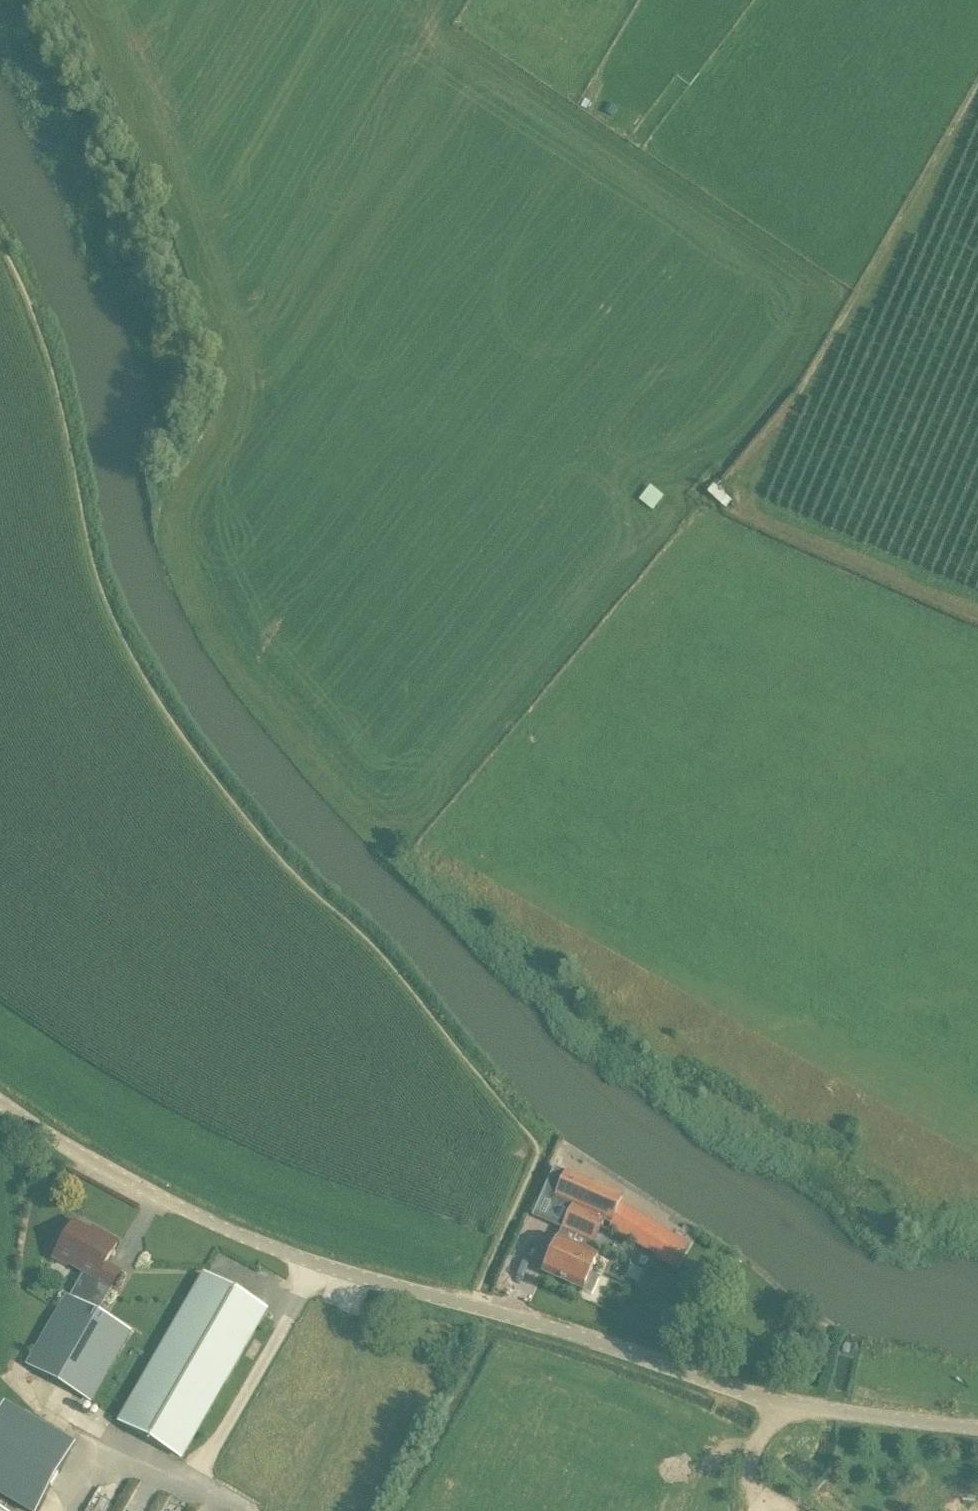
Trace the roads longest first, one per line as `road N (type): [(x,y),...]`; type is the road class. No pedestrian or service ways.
road 1 (unclassified): [(977,1429),(793,1403),(323,1267),(190,1215),(83,1159),(0,1102)]

